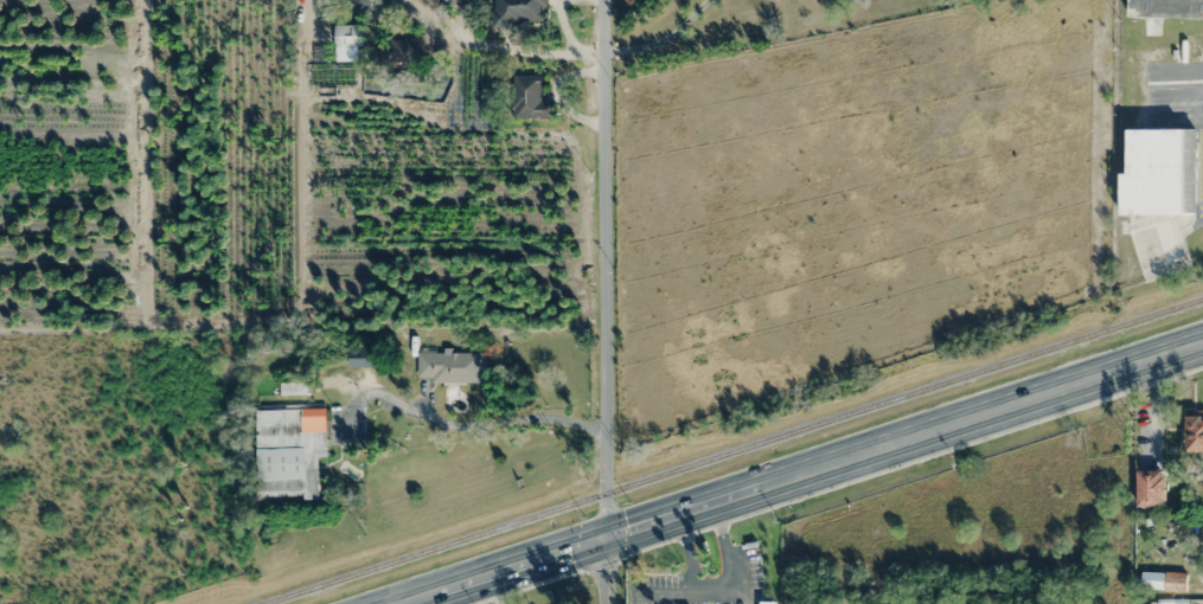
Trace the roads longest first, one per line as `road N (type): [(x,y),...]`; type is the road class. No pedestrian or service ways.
road 1 (primary): [(401,603),(1202,341)]
road 2 (tertiary): [(602,0),(605,603)]

